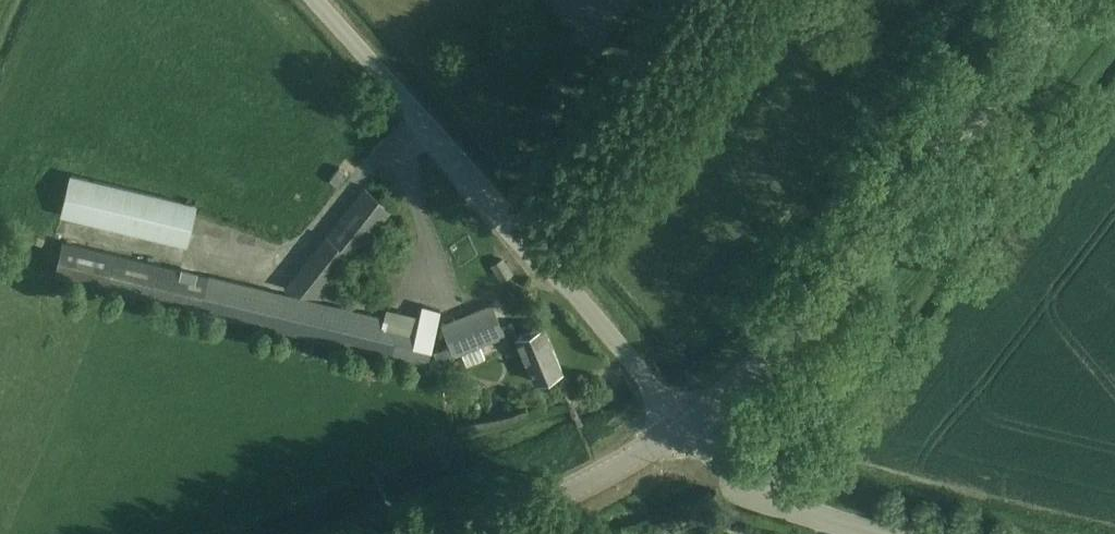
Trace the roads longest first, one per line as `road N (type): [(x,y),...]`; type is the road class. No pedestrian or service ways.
road 1 (secondary): [(680,429),(807,323),(1066,0)]
road 2 (unclassified): [(680,429),(594,314),(315,0)]
road 3 (unclassified): [(894,533),(757,486),(680,429)]
road 4 (secondary): [(477,533),(617,468),(680,429)]

